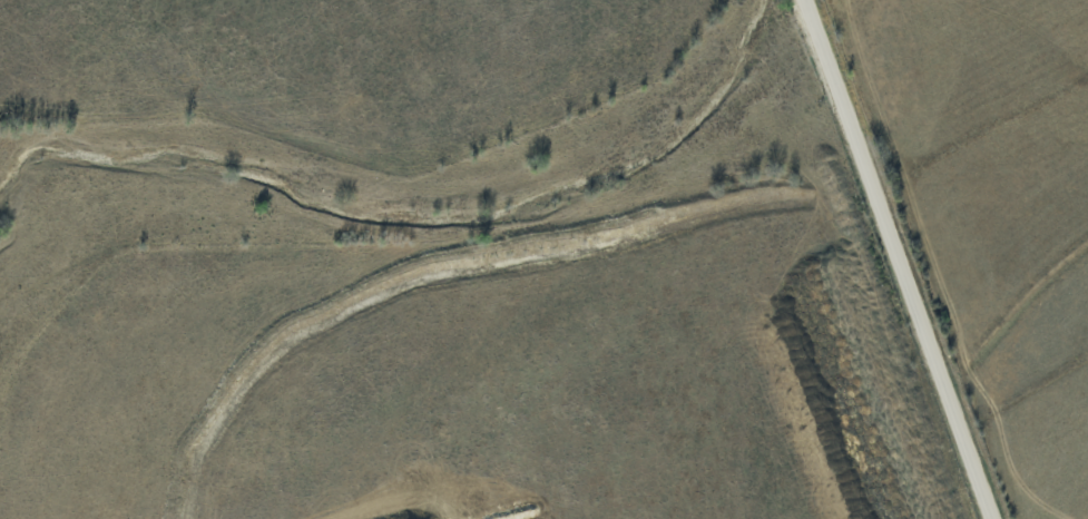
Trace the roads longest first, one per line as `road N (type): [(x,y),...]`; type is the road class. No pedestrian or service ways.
road 1 (residential): [(990,518),(805,0)]

